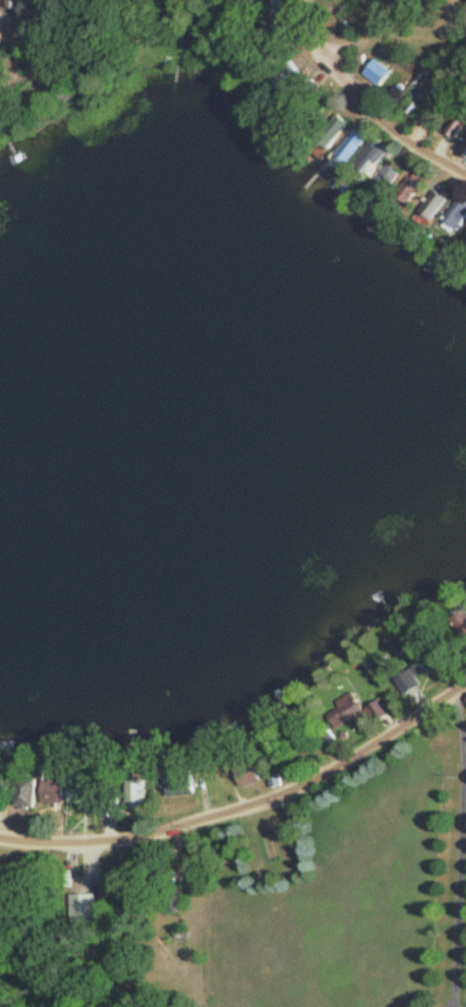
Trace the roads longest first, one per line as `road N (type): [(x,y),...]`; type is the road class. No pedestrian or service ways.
road 1 (residential): [(465,683),(333,772),(249,804),(114,838),(0,835)]
road 2 (residential): [(465,176),(390,131),(351,80),(288,31)]

